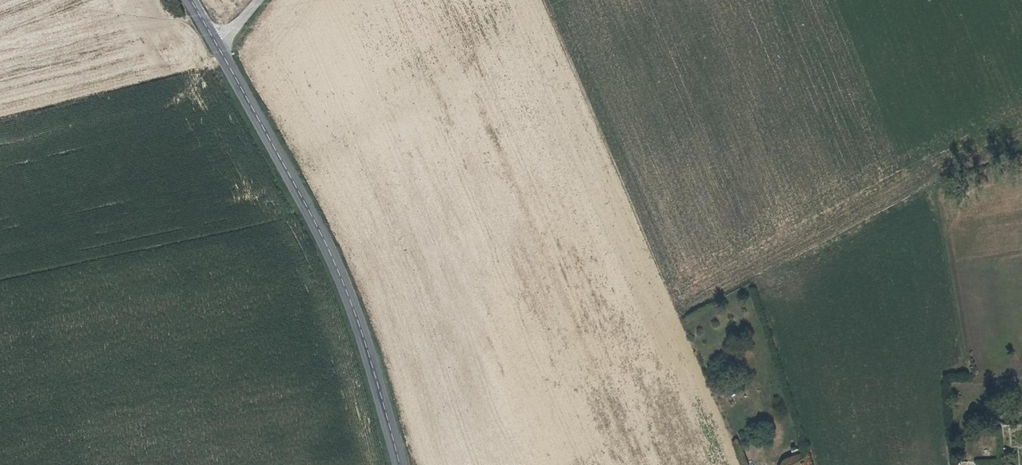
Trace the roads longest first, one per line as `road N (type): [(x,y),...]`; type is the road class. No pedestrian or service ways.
road 1 (secondary): [(399,464),(346,291),(216,45)]

